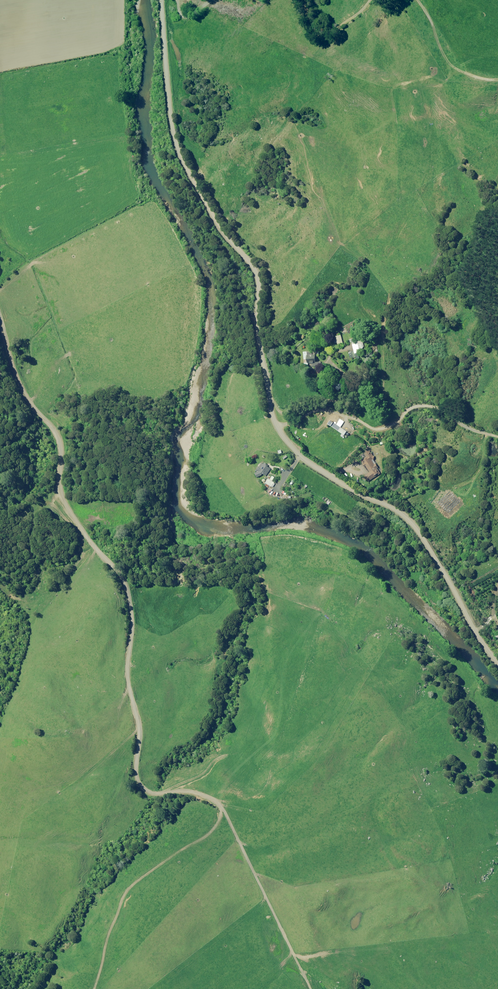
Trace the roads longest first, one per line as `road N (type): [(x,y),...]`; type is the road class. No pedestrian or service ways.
road 1 (track): [(309,988),(222,792),(200,784),(143,788),(132,760),(123,576),(74,514),(56,441),(17,382),(0,314)]
road 2 (unclassified): [(154,0),(164,131),(189,208),(240,309),(269,416),(298,456),(385,504),(414,534),(497,660)]
road 3 (track): [(497,433),(474,458),(471,475),(445,487),(428,461),(421,403),(405,403),(399,419),(383,430),(343,409),(269,416)]

